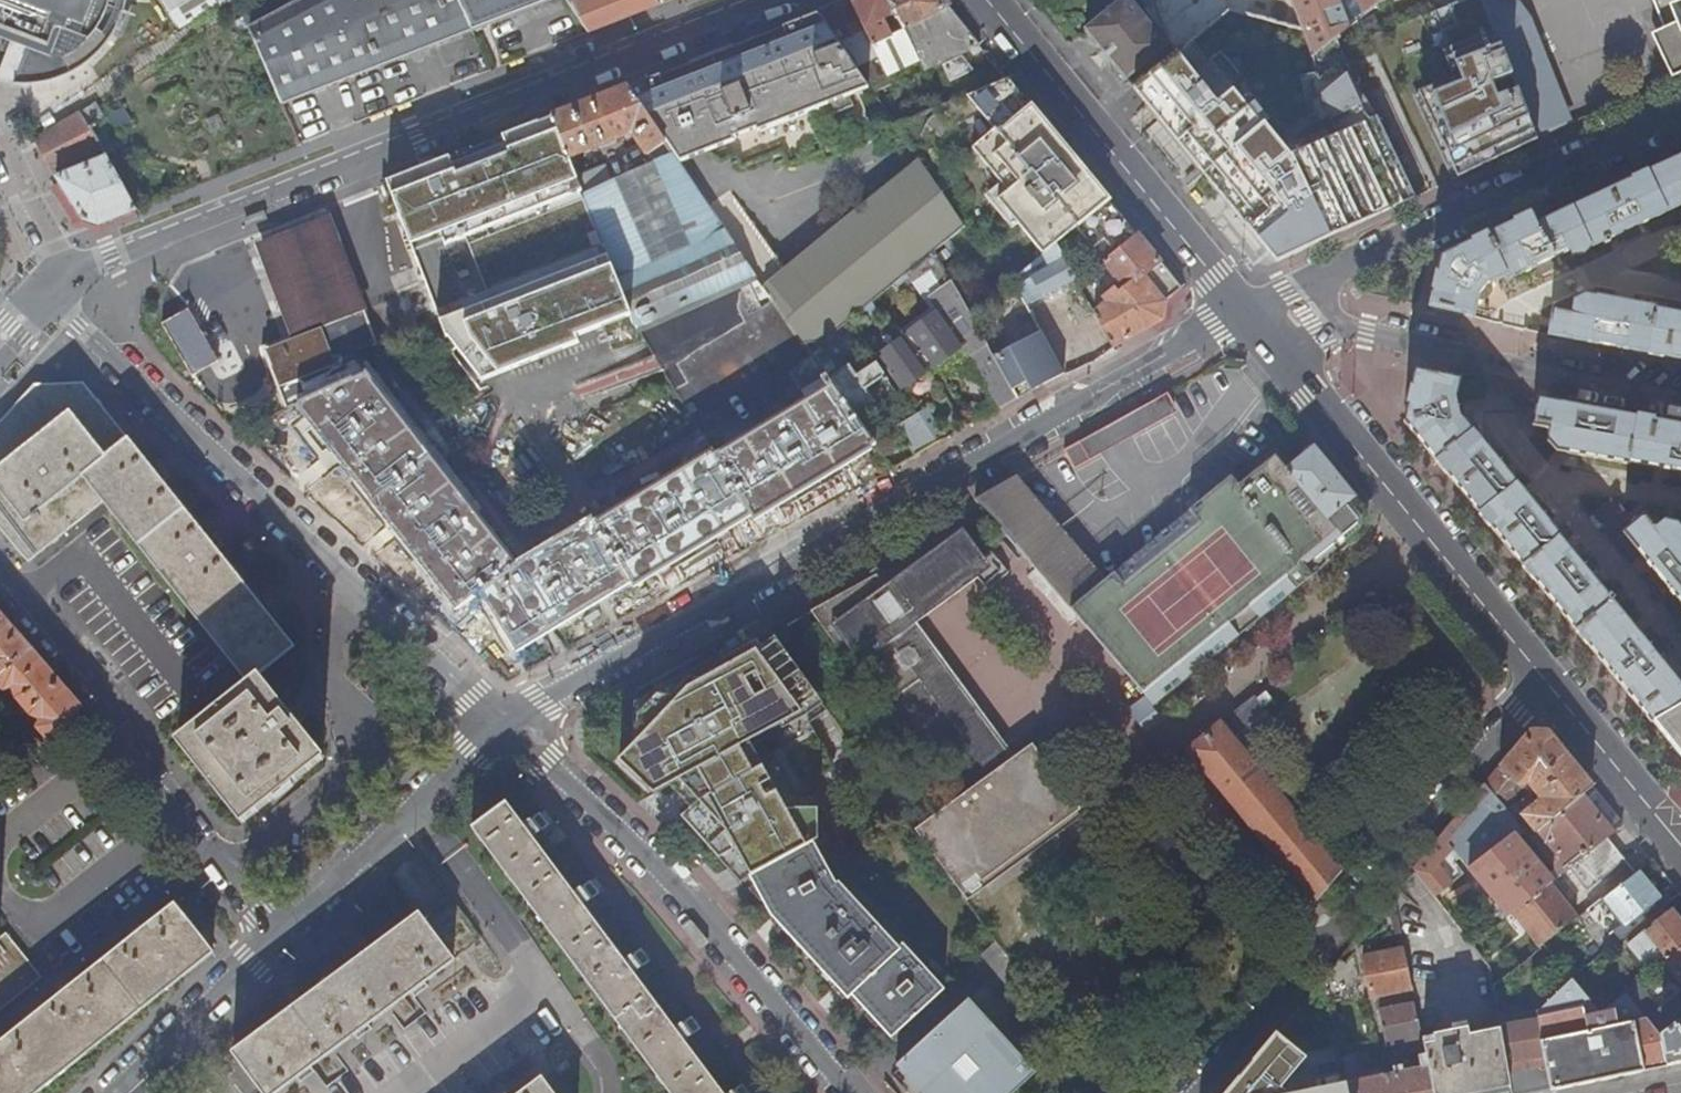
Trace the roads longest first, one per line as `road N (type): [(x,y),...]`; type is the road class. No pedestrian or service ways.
road 1 (residential): [(1248,314),(503,727)]
road 2 (secondary): [(45,292),(109,251),(756,0)]
road 3 (residential): [(503,727),(45,292)]
road 4 (residential): [(1541,675),(1202,1092)]
road 5 (residential): [(852,1092),(657,868),(503,727)]
road 6 (residential): [(1680,110),(1248,314)]
road 7 (residential): [(0,565),(100,683),(117,746),(200,845),(219,856),(279,935)]
road 8 (residential): [(1248,314),(1680,393)]
road 9 (secondary): [(985,0),(1248,314)]
road 10 (residential): [(503,727),(469,750),(279,935)]
road 11 (residential): [(1412,521),(1184,715)]
road 12 (secondary): [(1248,314),(1412,521)]
road 13 (residential): [(279,935),(110,1092)]
road 14 (secondary): [(1541,675),(1670,832)]
road 15 (secondary): [(1412,521),(1541,675)]

